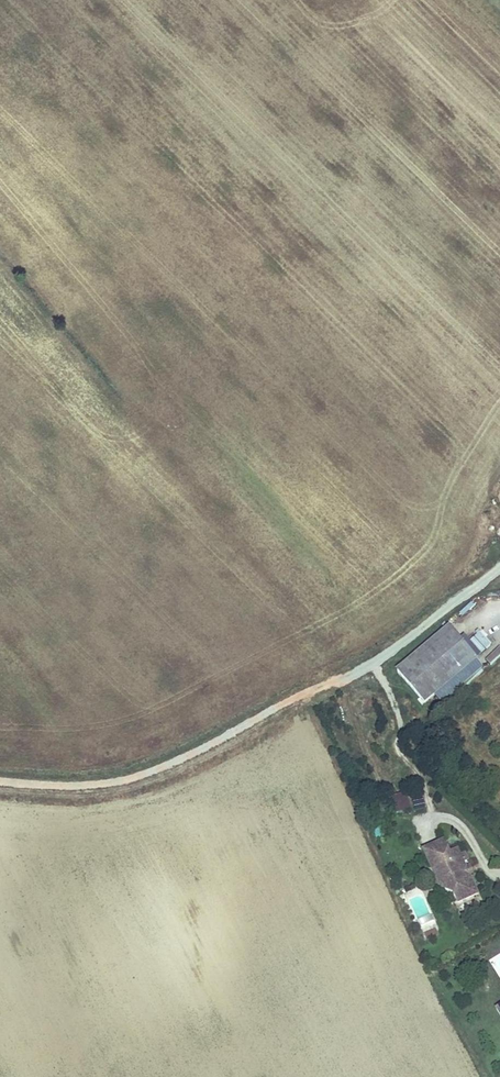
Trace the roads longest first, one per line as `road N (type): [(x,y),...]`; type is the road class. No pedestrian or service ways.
road 1 (track): [(499,585),(141,776),(88,784),(0,777)]

